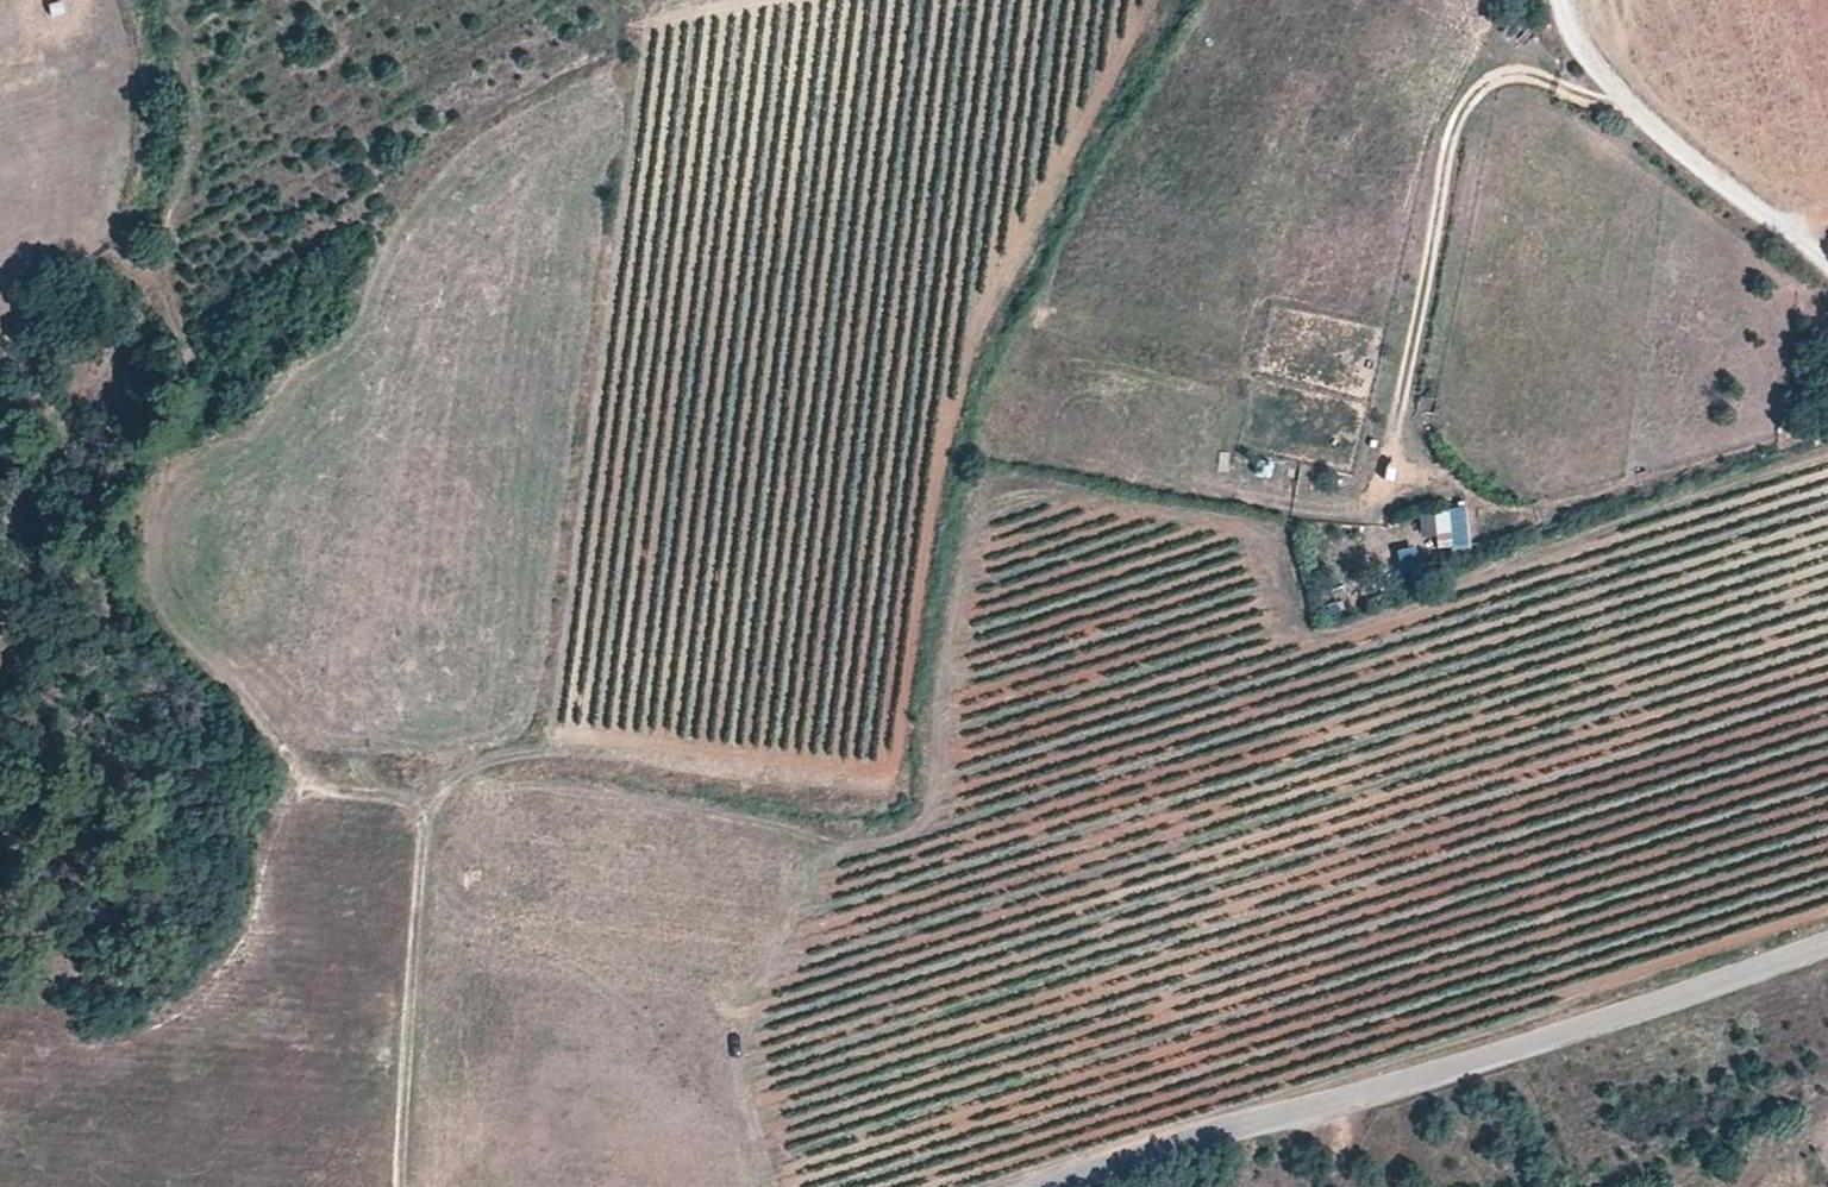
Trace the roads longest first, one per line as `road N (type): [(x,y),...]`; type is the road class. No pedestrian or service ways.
road 1 (tertiary): [(1827,943),(1338,1105),(1128,1154),(1049,1186)]
road 2 (track): [(1561,0),(1582,56),(1609,87),(1680,154),(1827,265)]

